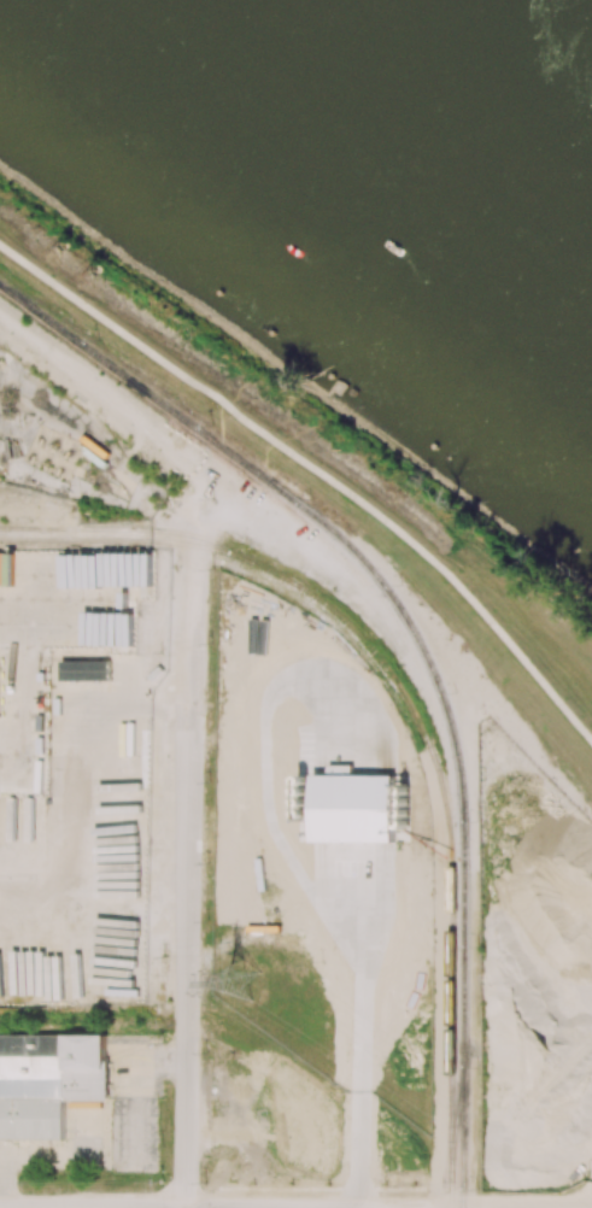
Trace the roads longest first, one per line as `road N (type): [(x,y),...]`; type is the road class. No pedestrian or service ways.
road 1 (residential): [(186,1207),(195,567)]

